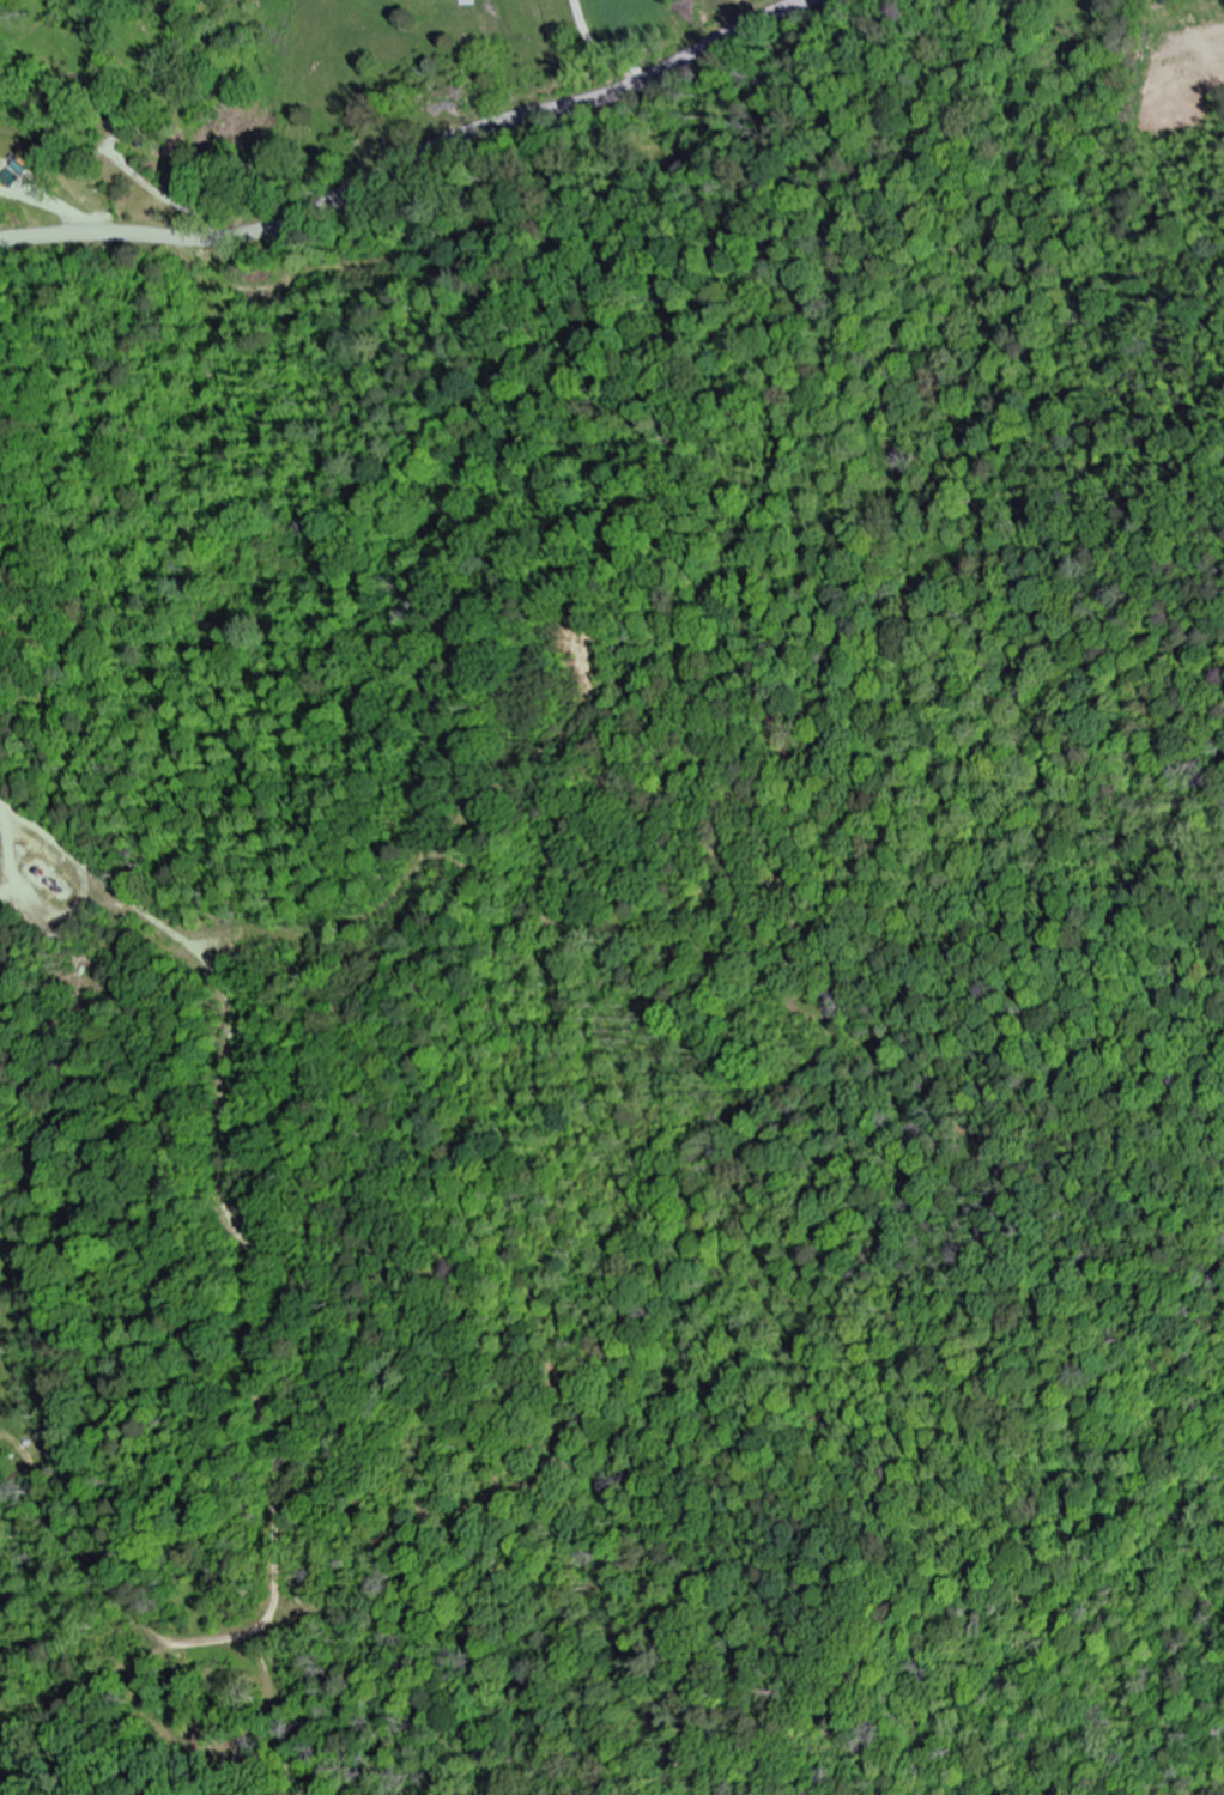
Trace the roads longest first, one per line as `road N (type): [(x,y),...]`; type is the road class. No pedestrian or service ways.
road 1 (secondary): [(0,241),(222,238),(279,226),(471,134),(624,90),(802,0)]

